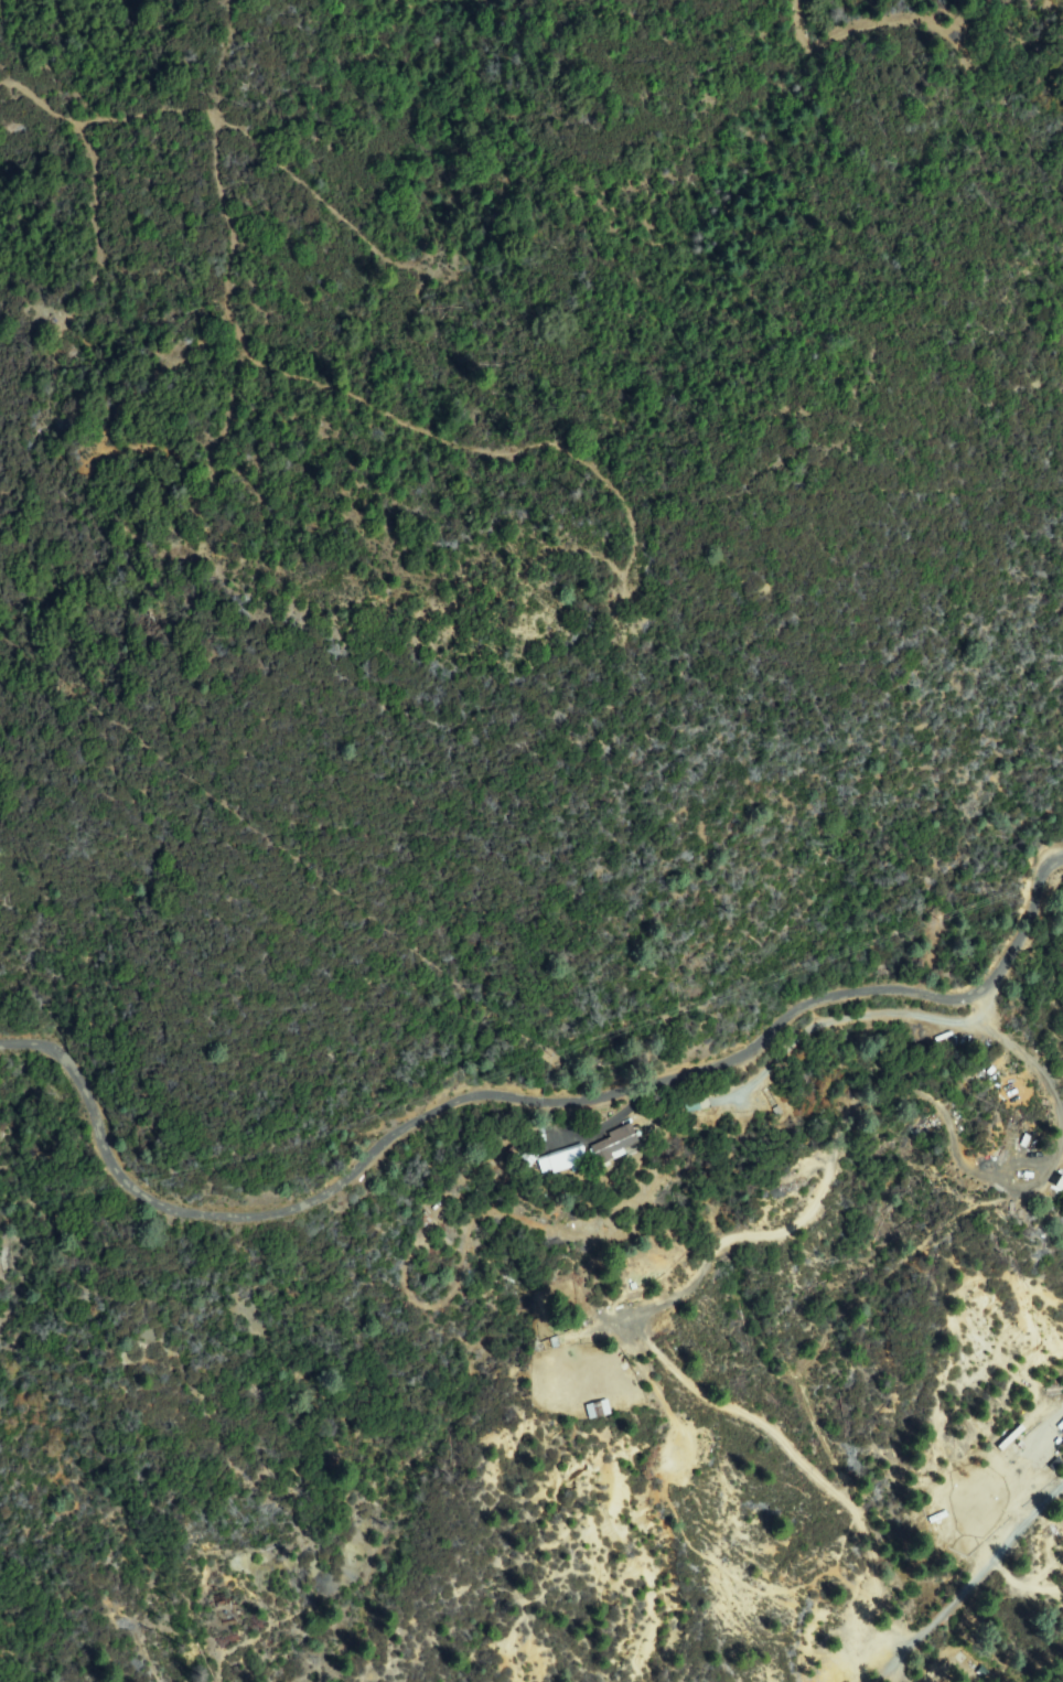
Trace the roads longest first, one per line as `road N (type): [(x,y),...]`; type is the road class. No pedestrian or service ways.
road 1 (residential): [(0,1043),(41,1040),(72,1054),(118,1159),(162,1201),(200,1213),(284,1215),(339,1196),(394,1142),(474,1096),(560,1104),(662,1086),(726,1068),(815,1003),(852,992),(981,996),(1005,979),(1042,926),(1062,866)]
road 2 (residential): [(883,1681),(1062,1495)]

